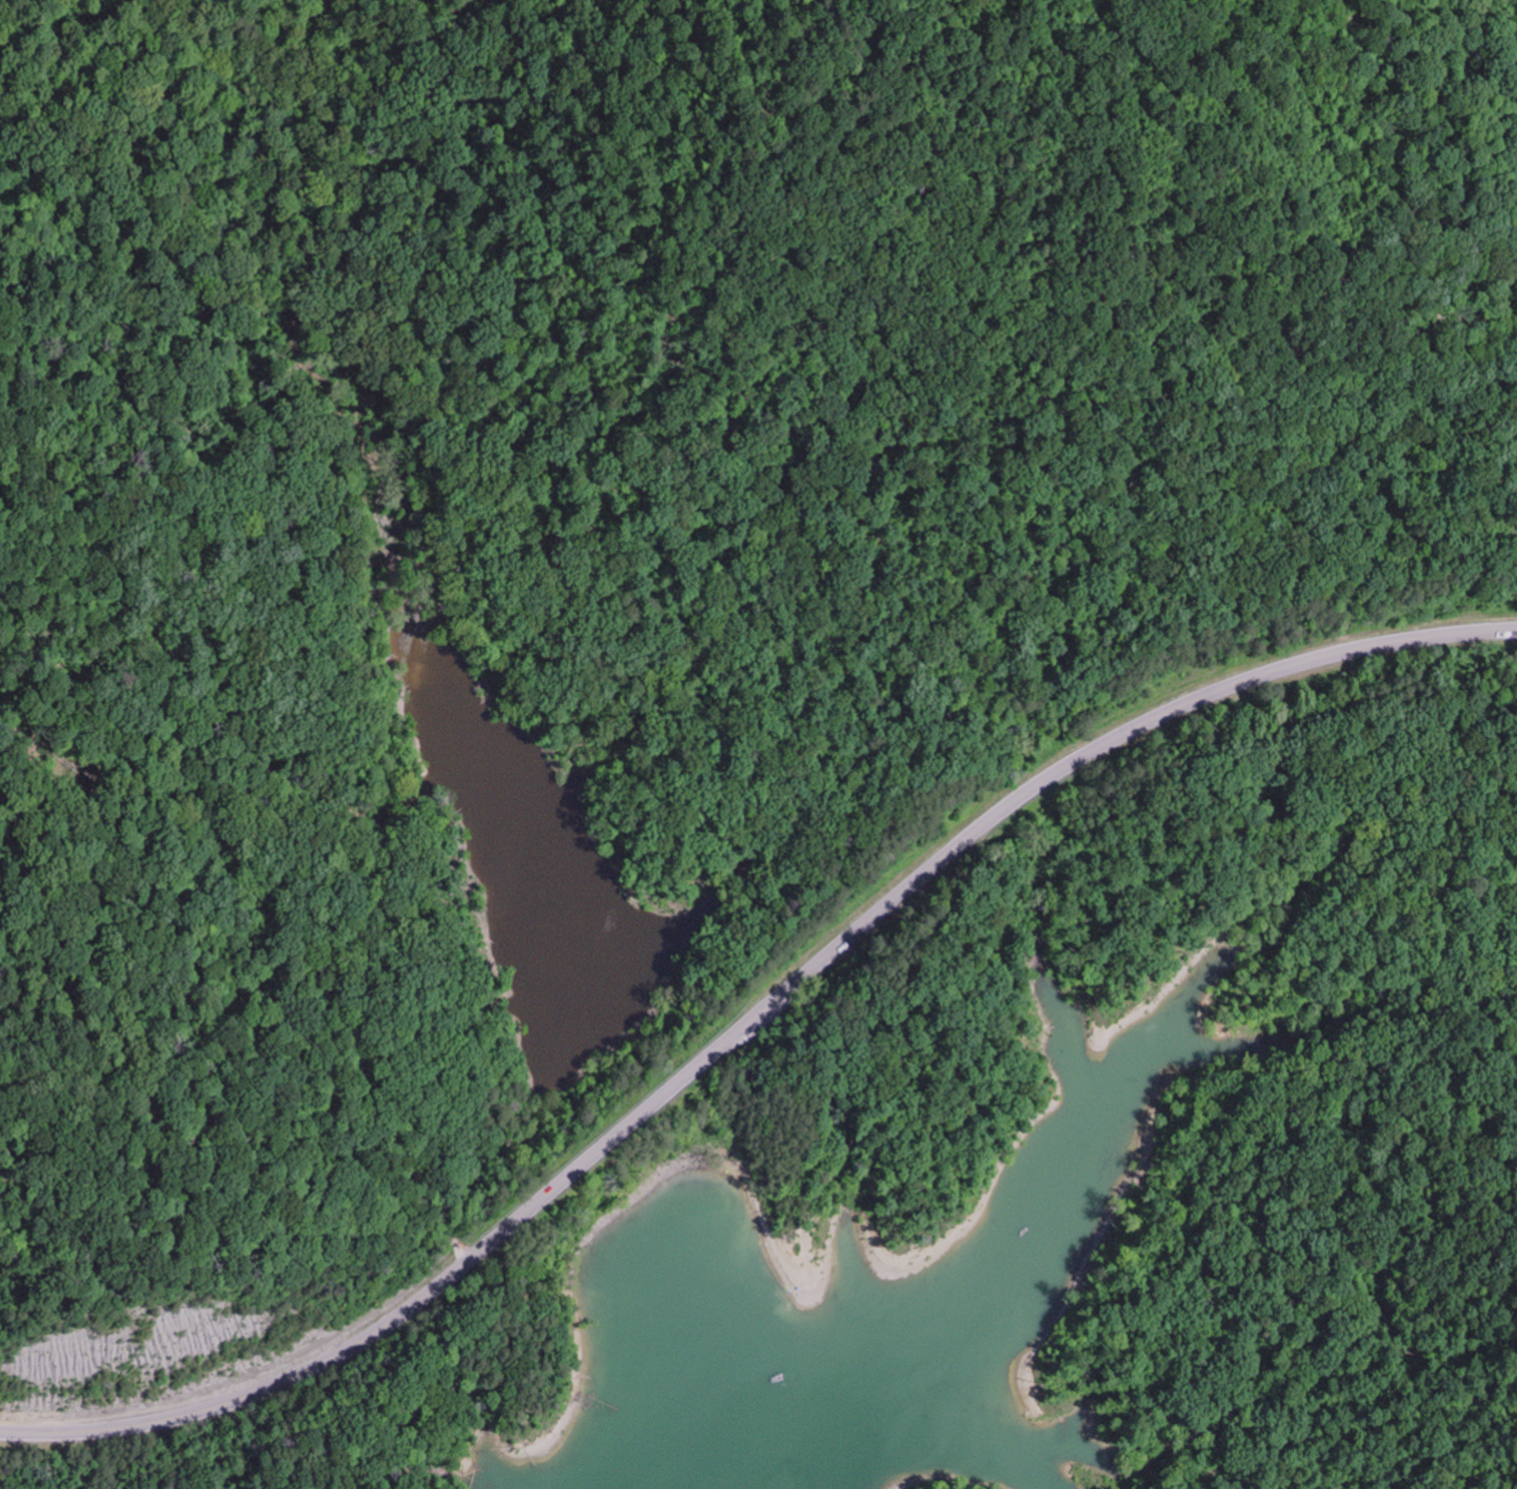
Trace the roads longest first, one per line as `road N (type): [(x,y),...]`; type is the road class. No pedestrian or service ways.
road 1 (secondary): [(1516,630),(1319,658),(1147,721),(989,820),(372,1333),(290,1378),(201,1410),(106,1428),(0,1431)]

